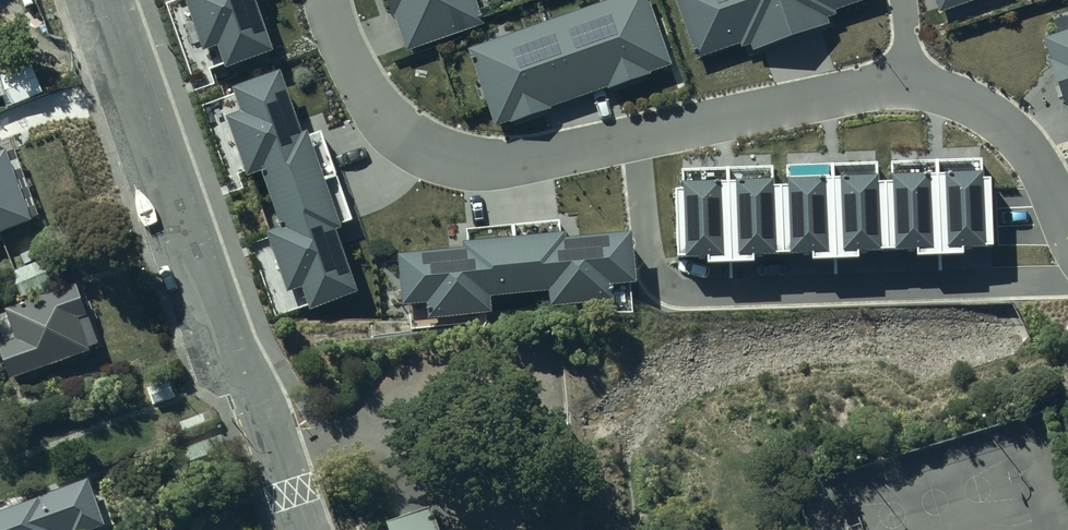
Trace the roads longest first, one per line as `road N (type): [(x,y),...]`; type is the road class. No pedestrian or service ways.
road 1 (residential): [(1067,216),(1018,142),(991,119),(959,101),(895,85),(501,165),(423,150),(370,102),(324,0)]
road 2 (unclassified): [(306,529),(106,0)]

